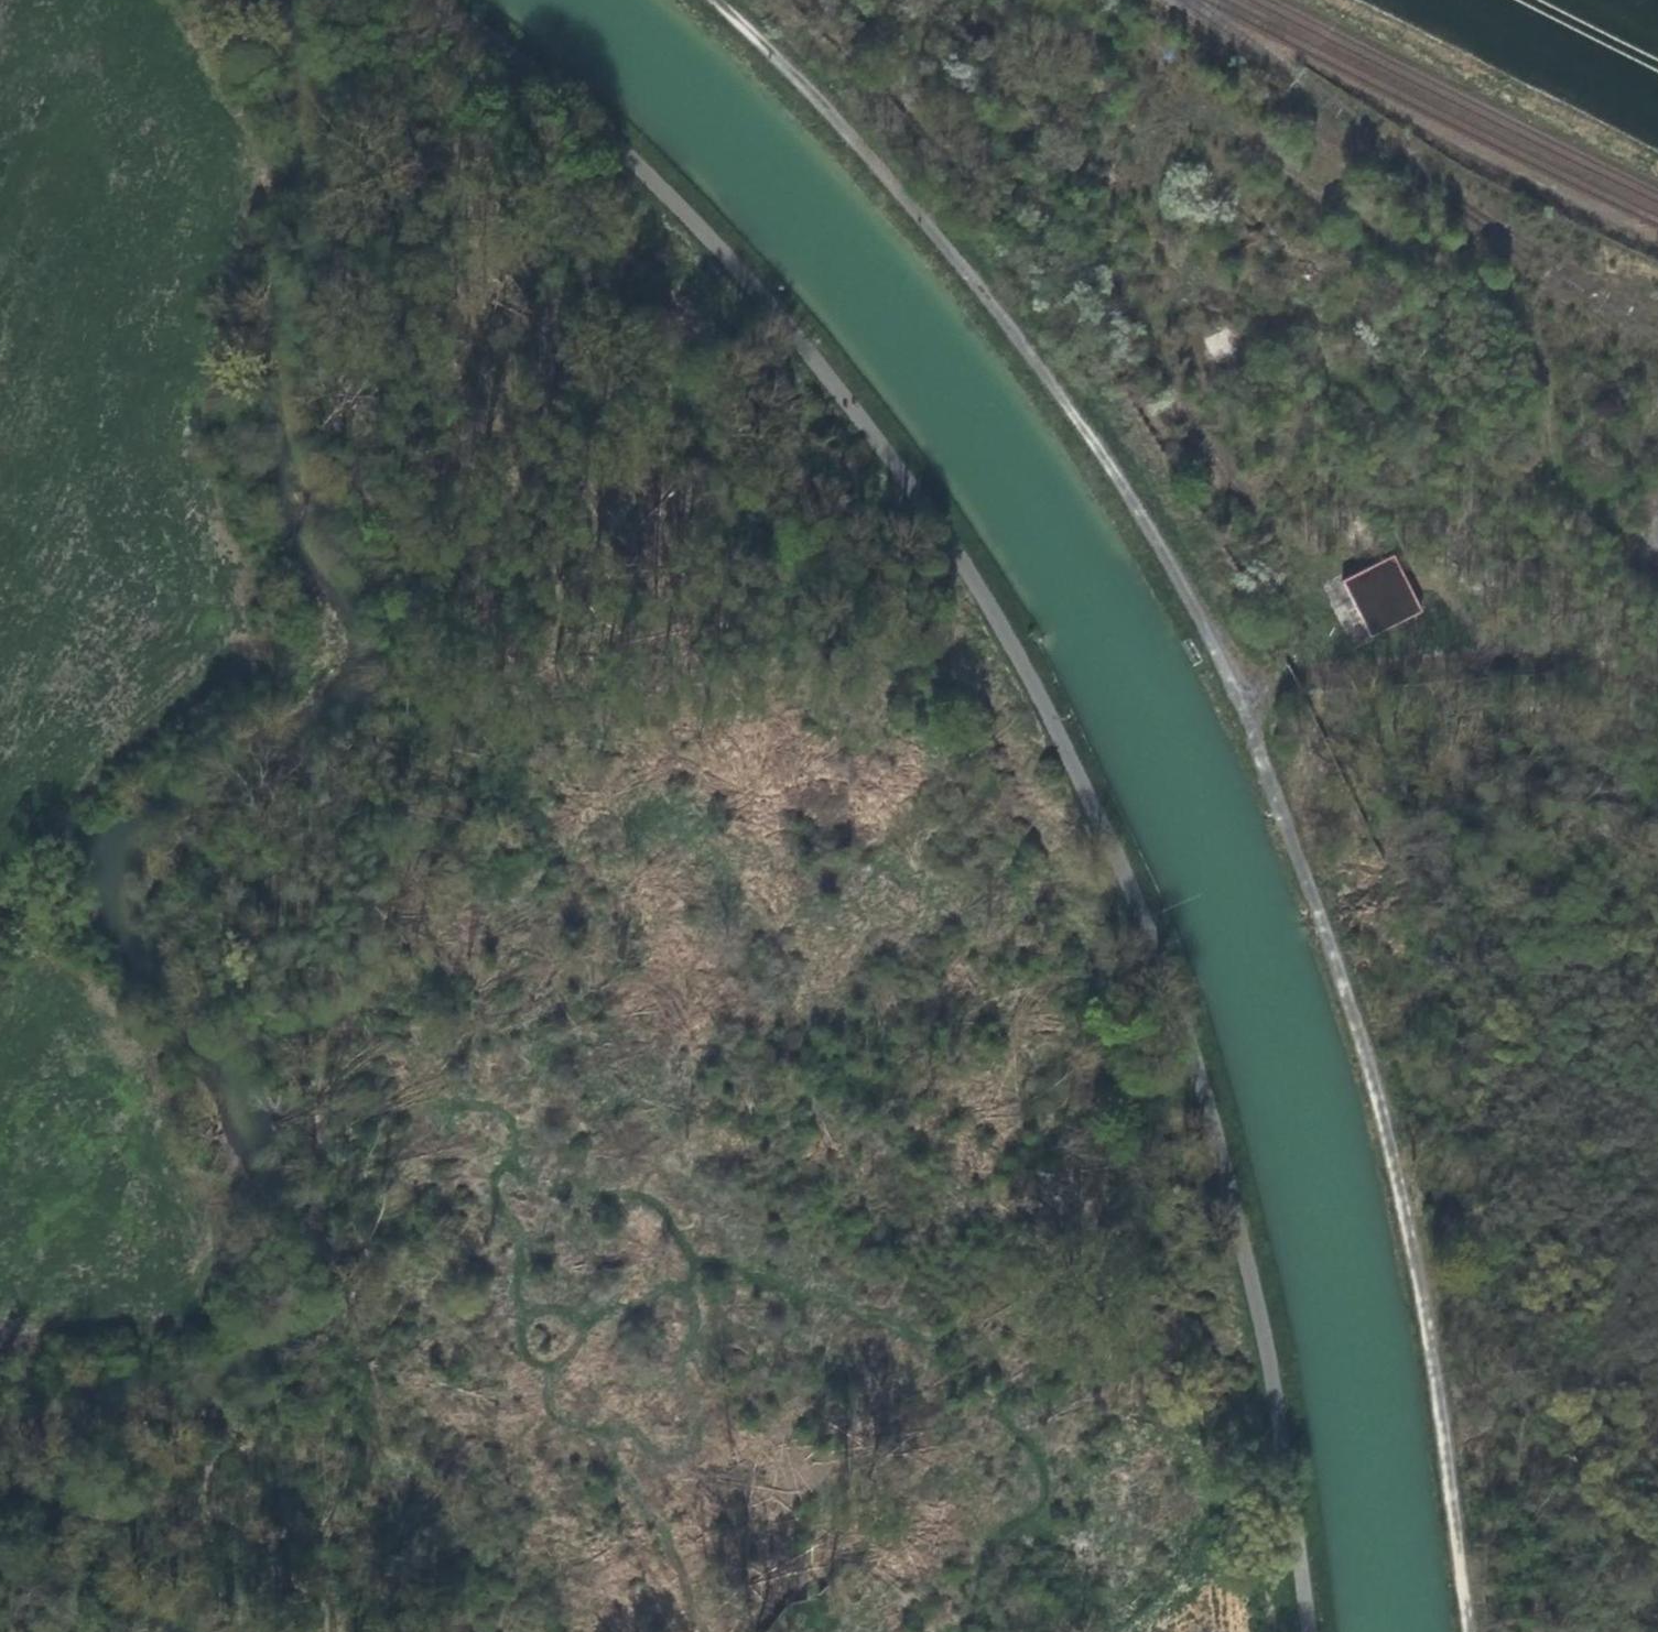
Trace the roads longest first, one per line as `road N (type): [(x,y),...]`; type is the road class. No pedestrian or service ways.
road 1 (track): [(1476,1631),(1432,1308),(1373,1056),(1309,858),(1243,697),(1078,421),(989,301),(808,90),(718,0)]

